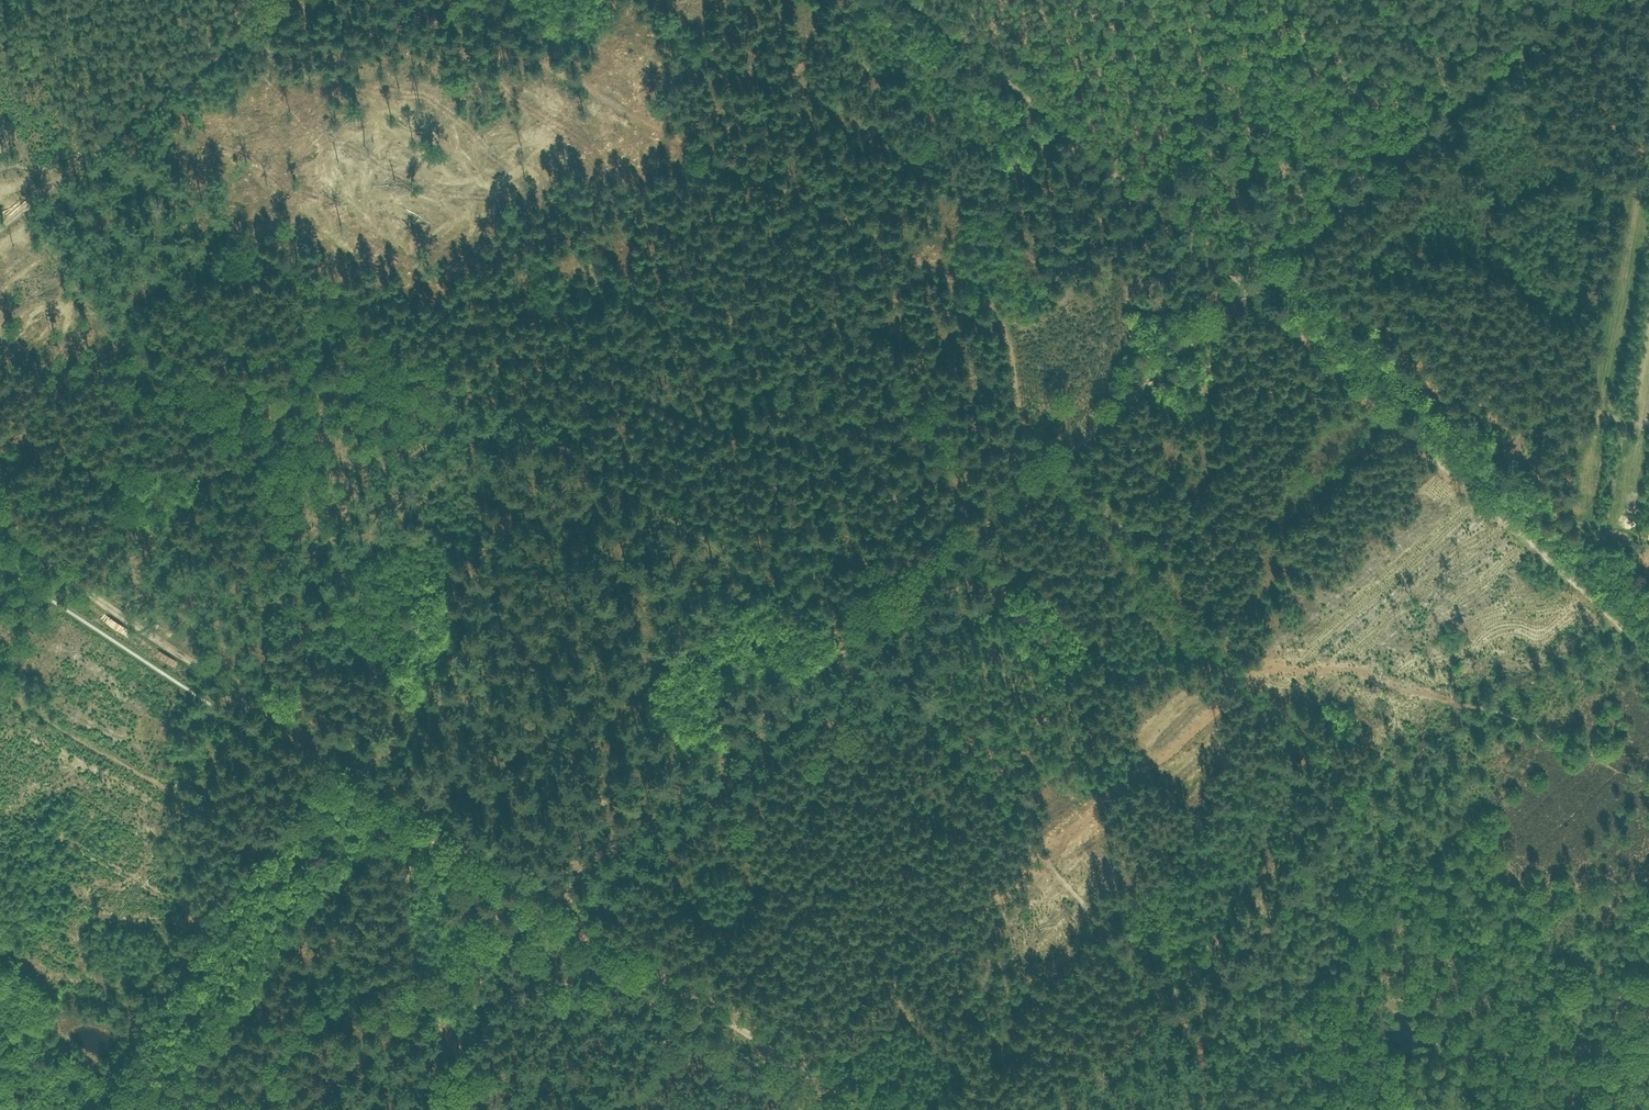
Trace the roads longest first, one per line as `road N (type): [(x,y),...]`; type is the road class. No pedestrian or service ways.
road 1 (track): [(1345,797),(1043,479),(998,306),(713,150),(861,0)]
road 2 (track): [(805,1109),(823,1046),(883,989),(1048,866),(1106,783),(1260,660),(1357,667),(1451,703),(1499,710),(1648,786)]
road 3 (track): [(1563,15),(1248,289),(1648,656)]
road 4 (track): [(114,133),(846,639)]
road 5 (track): [(1248,289),(985,504),(846,639)]
road 6 (track): [(1248,289),(902,0)]
road 7 (track): [(0,513),(75,577),(336,754)]
road 8 (track): [(846,639),(553,904)]
road 9 (track): [(553,904),(862,1109)]
road 10 (track): [(1575,509),(1640,157)]
road 11 (track): [(553,904),(298,1109)]
road 12 (track): [(1612,622),(1559,661),(1460,695),(1345,797)]
road 13 (track): [(78,160),(292,0)]
road 14 (track): [(336,754),(553,904)]
road 15 (track): [(1569,1109),(1623,994),(1648,899)]
road 16 (track): [(142,1109),(91,1064),(0,1007)]
road 17 (track): [(1648,378),(1625,515)]
road 18 (track): [(0,691),(75,577)]

